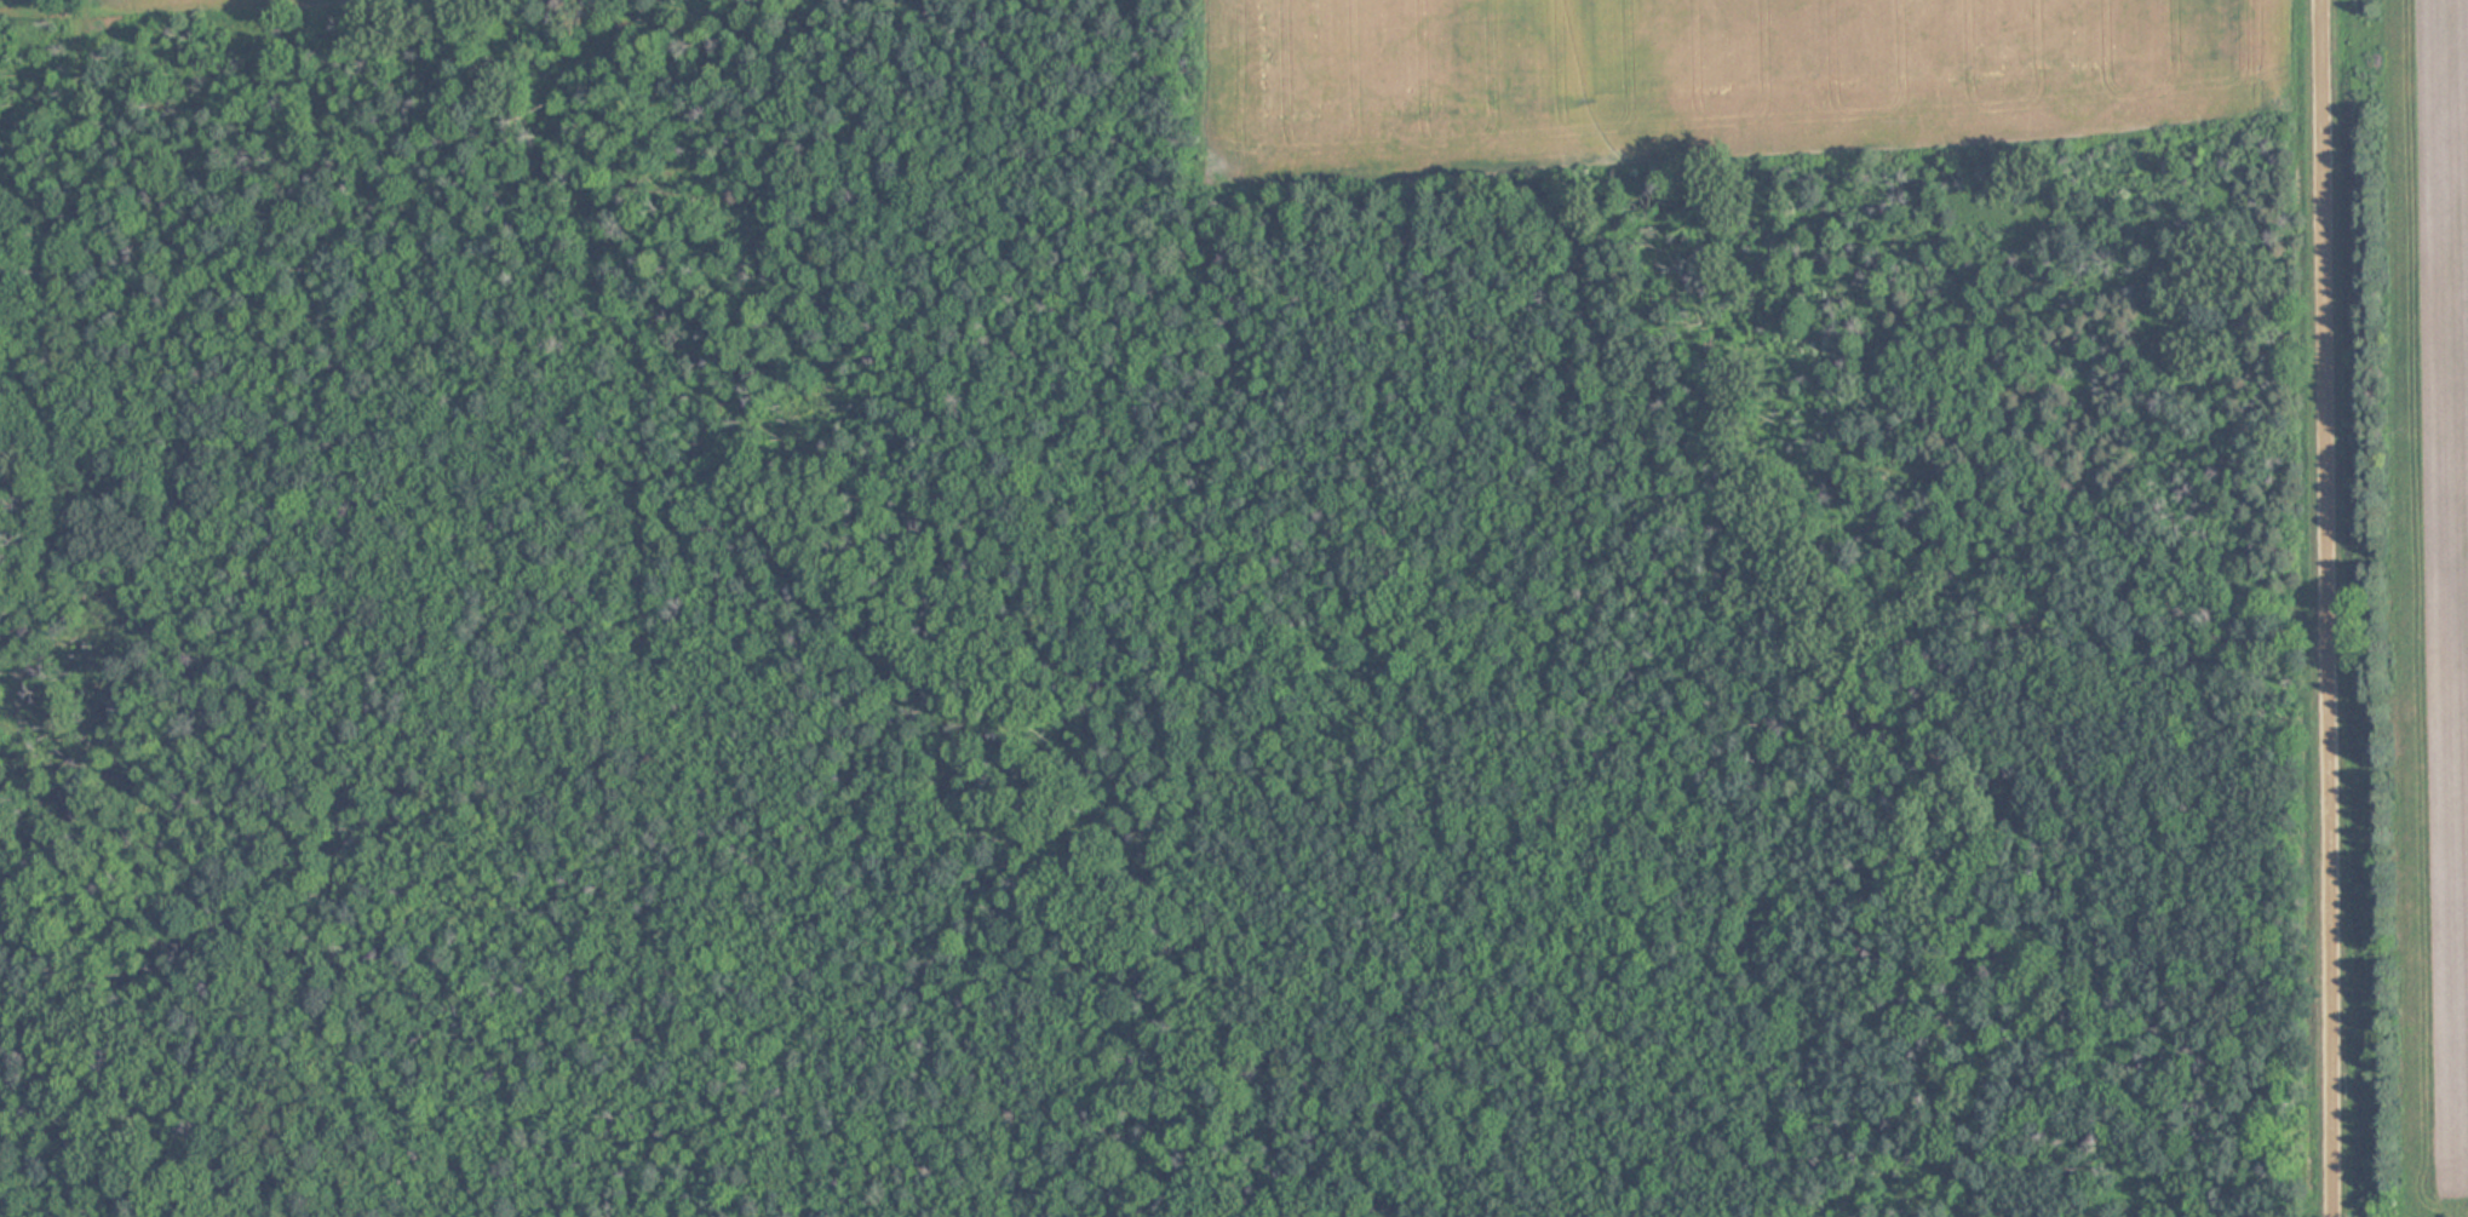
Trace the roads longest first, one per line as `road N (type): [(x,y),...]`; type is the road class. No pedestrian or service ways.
road 1 (residential): [(2338,1216),(2328,0)]

